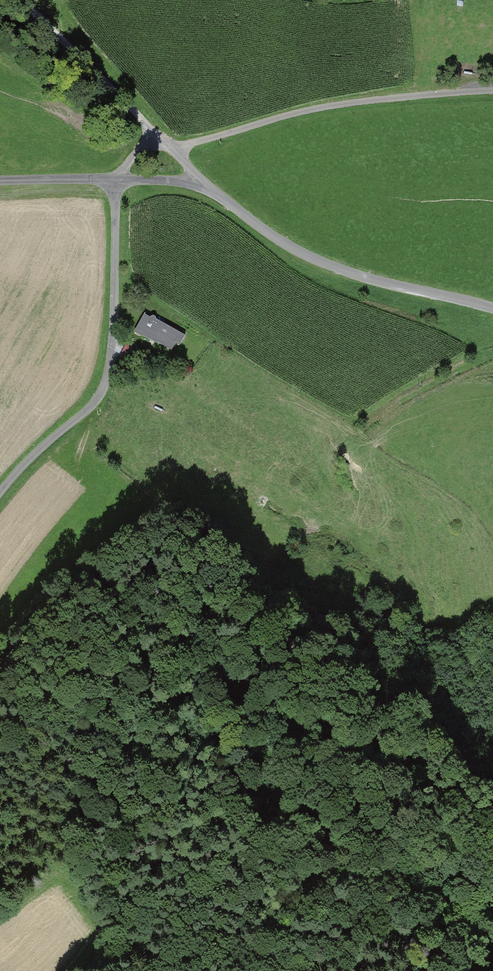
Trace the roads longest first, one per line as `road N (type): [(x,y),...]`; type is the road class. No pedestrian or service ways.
road 1 (track): [(492,934),(397,844),(354,827),(236,818),(201,830),(160,870),(89,970)]
road 2 (unclassified): [(114,179),(211,191),(318,262),(492,307)]
road 3 (unclassified): [(114,179),(115,314),(104,387),(0,492)]
road 4 (track): [(280,970),(281,906),(331,867),(402,875),(451,899)]
road 5 (track): [(158,138),(16,0)]

